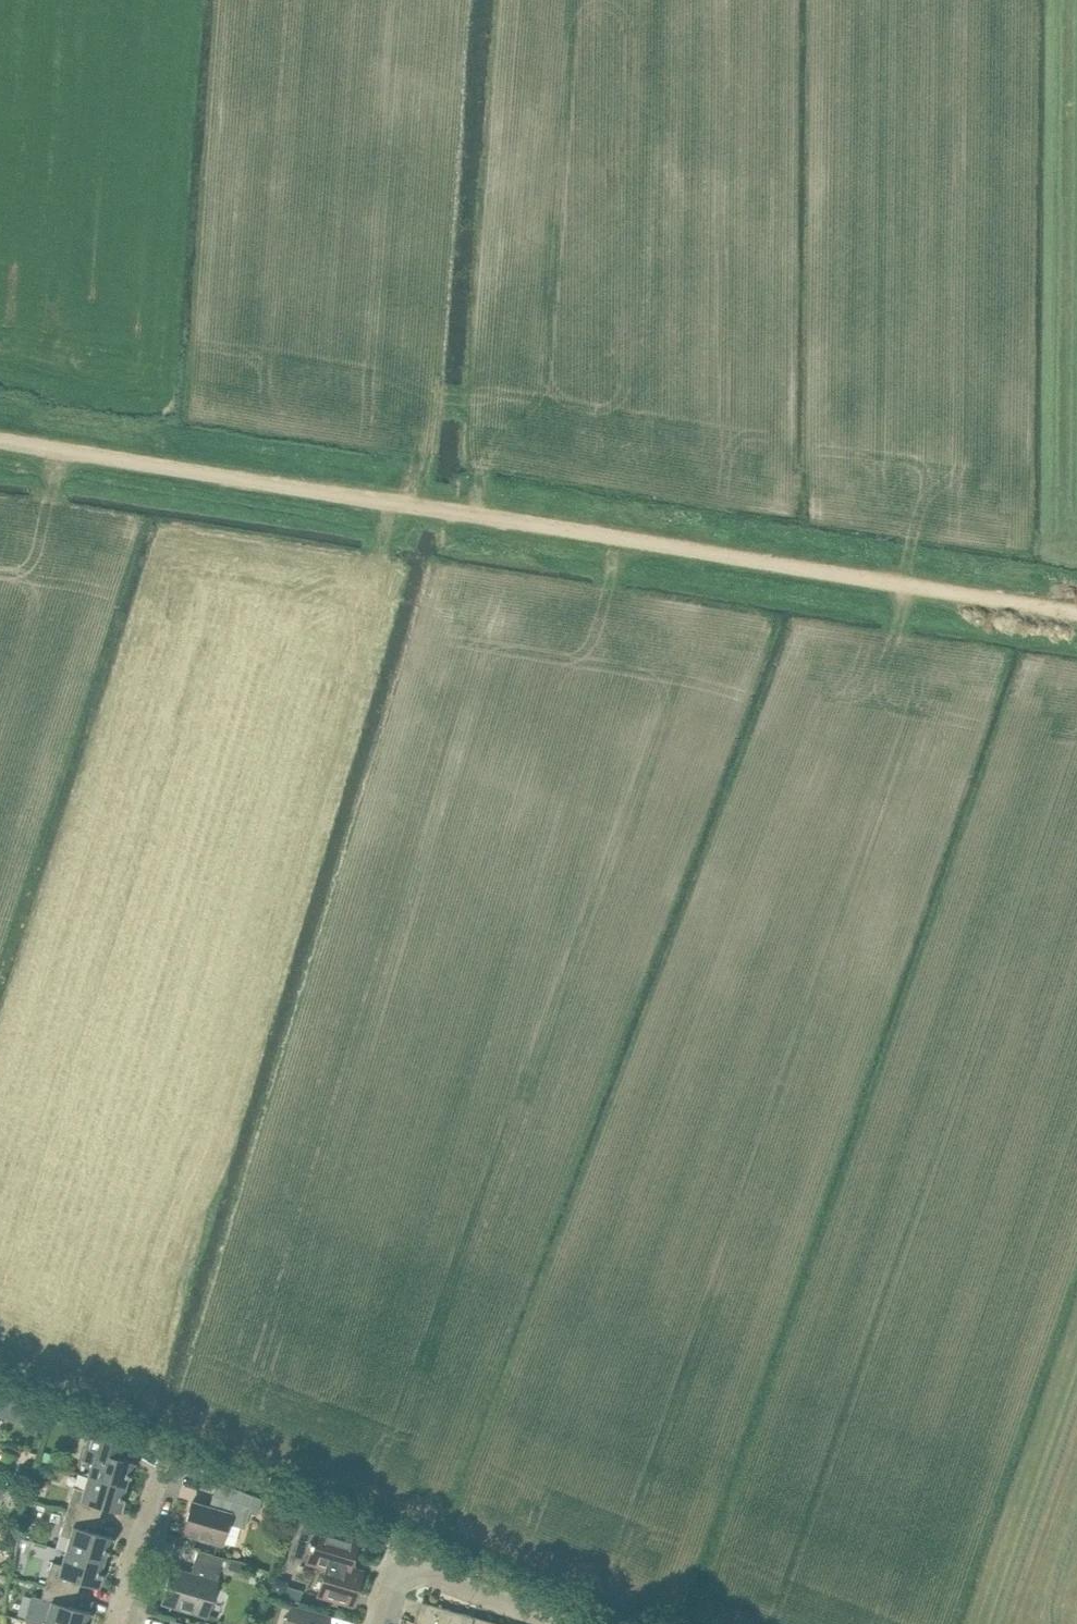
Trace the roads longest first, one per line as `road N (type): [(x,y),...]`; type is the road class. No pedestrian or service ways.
road 1 (track): [(1076,607),(0,436)]
road 2 (residential): [(559,1623),(561,1615),(395,1566),(378,1623)]
road 3 (residential): [(124,1623),(165,1467)]

